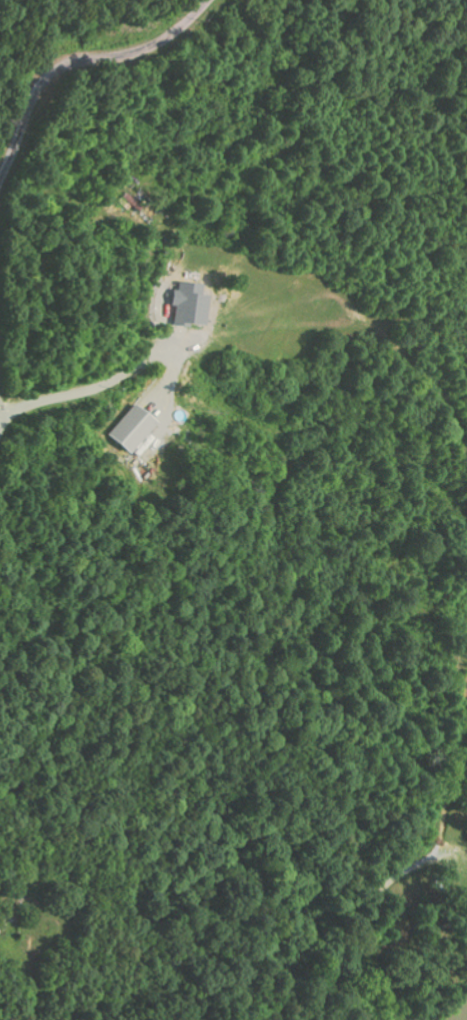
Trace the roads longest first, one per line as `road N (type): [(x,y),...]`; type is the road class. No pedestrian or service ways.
road 1 (residential): [(0,184),(42,81),(67,65),(156,44),(206,0)]

